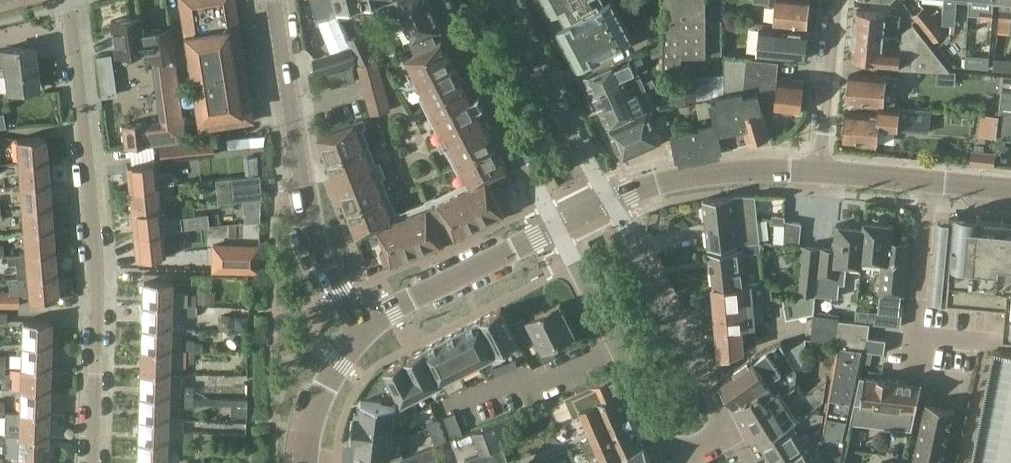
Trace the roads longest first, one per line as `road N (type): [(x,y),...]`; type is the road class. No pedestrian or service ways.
road 1 (residential): [(93,462),(99,274),(66,0)]
road 2 (tertiary): [(353,325),(316,268),(273,0)]
road 3 (residential): [(675,462),(734,431),(611,200)]
road 4 (residential): [(556,228),(670,462)]
road 5 (residential): [(446,0),(556,228)]
road 6 (residential): [(611,200),(502,0)]
road 7 (tertiary): [(353,325),(556,228)]
road 8 (tertiary): [(611,200),(728,173),(817,170)]
road 9 (tertiary): [(817,170),(1010,189)]
road 10 (residential): [(817,170),(837,0)]
road 11 (tertiary): [(311,462),(312,431),(353,325)]

